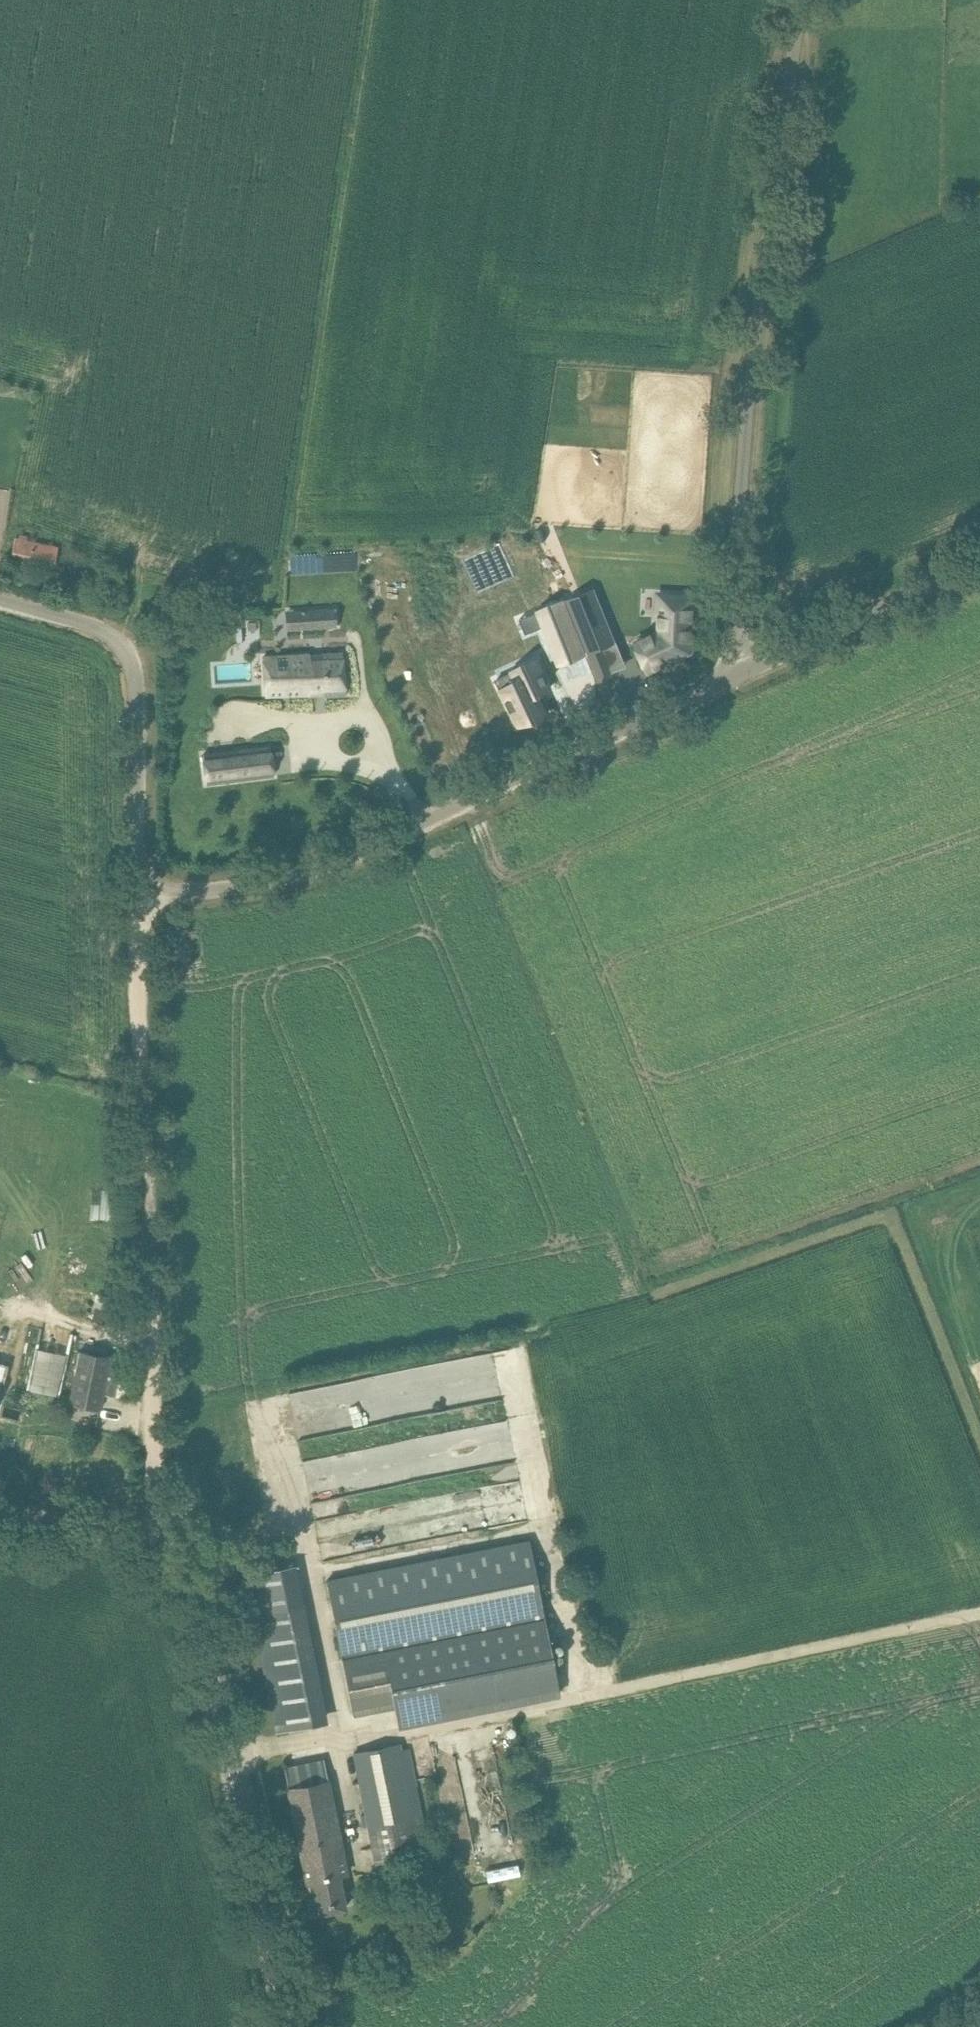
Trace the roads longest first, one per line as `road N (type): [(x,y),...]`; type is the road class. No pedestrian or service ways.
road 1 (unclassified): [(740,673),(733,632),(745,452),(805,0)]
road 2 (track): [(148,1551),(152,1450),(137,931),(151,887)]
road 3 (tertiary): [(287,2026),(195,1600),(148,1551),(0,1514)]
road 4 (unclassified): [(151,887),(195,894),(268,885),(340,861),(740,673)]
road 5 (unclassified): [(151,887),(134,851),(136,690),(128,653),(86,623),(0,598)]
road 6 (unclassified): [(740,673),(979,575)]

